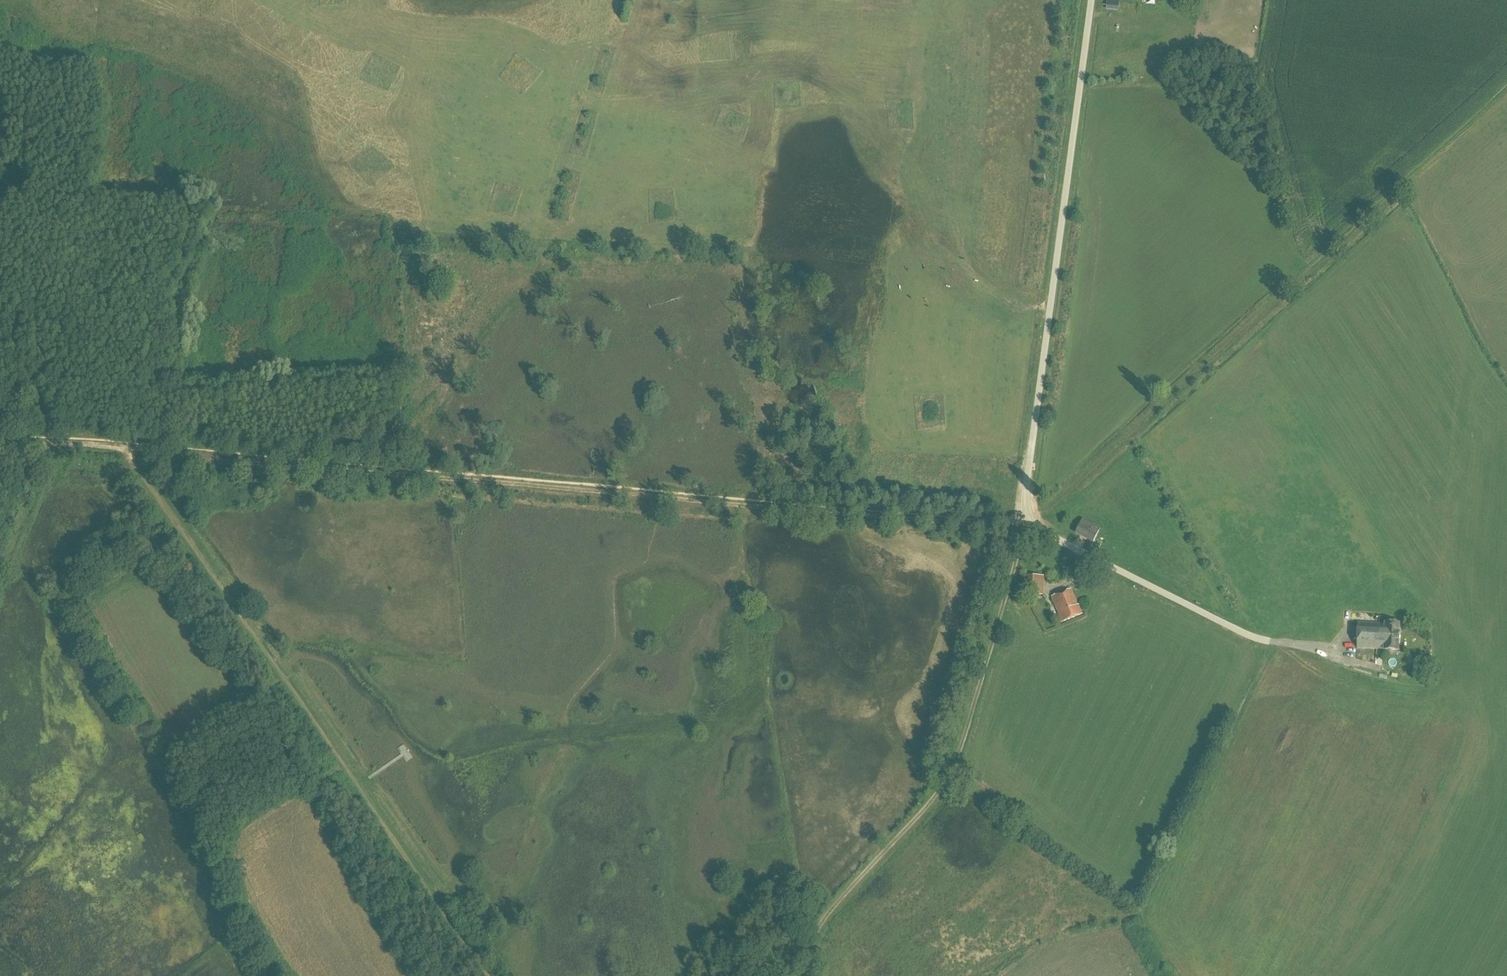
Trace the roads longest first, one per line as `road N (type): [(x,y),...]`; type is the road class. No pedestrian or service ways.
road 1 (track): [(1029,516),(976,520),(122,445)]
road 2 (track): [(1033,522),(1506,91)]
road 3 (unclassified): [(1029,516),(1091,0)]
road 4 (track): [(122,445),(0,438)]

